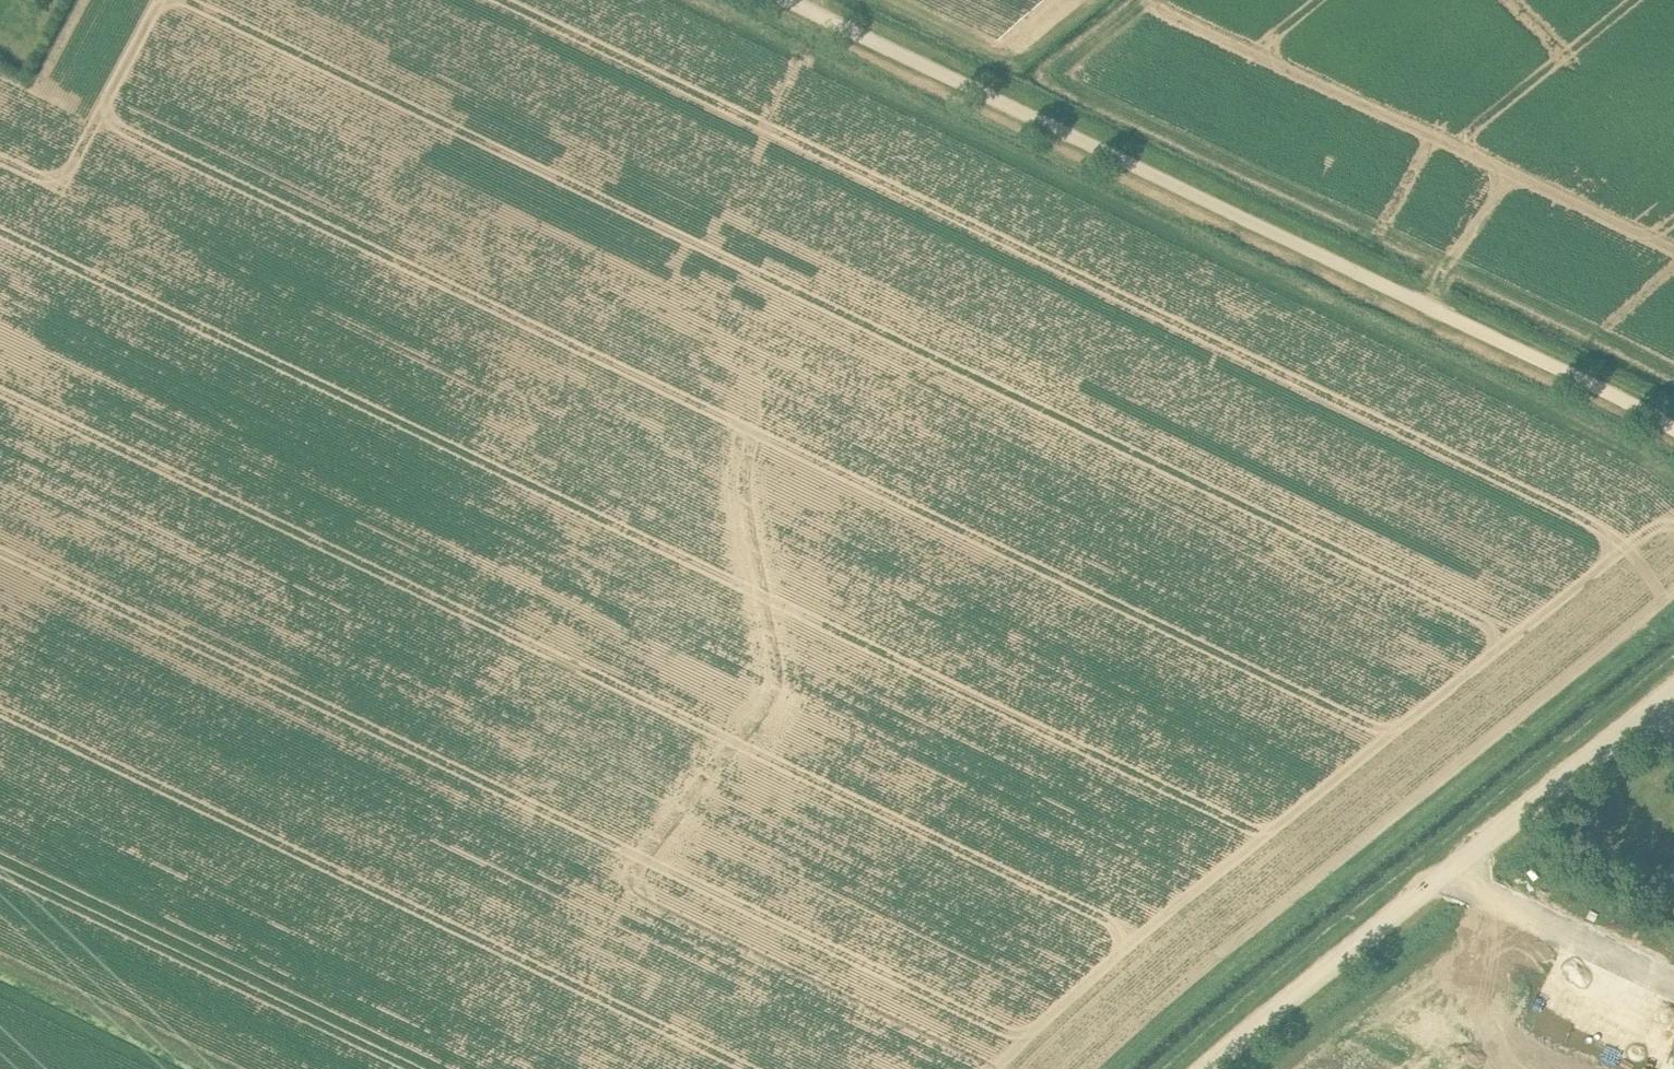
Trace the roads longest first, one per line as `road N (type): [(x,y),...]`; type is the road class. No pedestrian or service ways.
road 1 (unclassified): [(1673,422),(789,0)]
road 2 (unclassified): [(1218,1068),(1673,707)]

